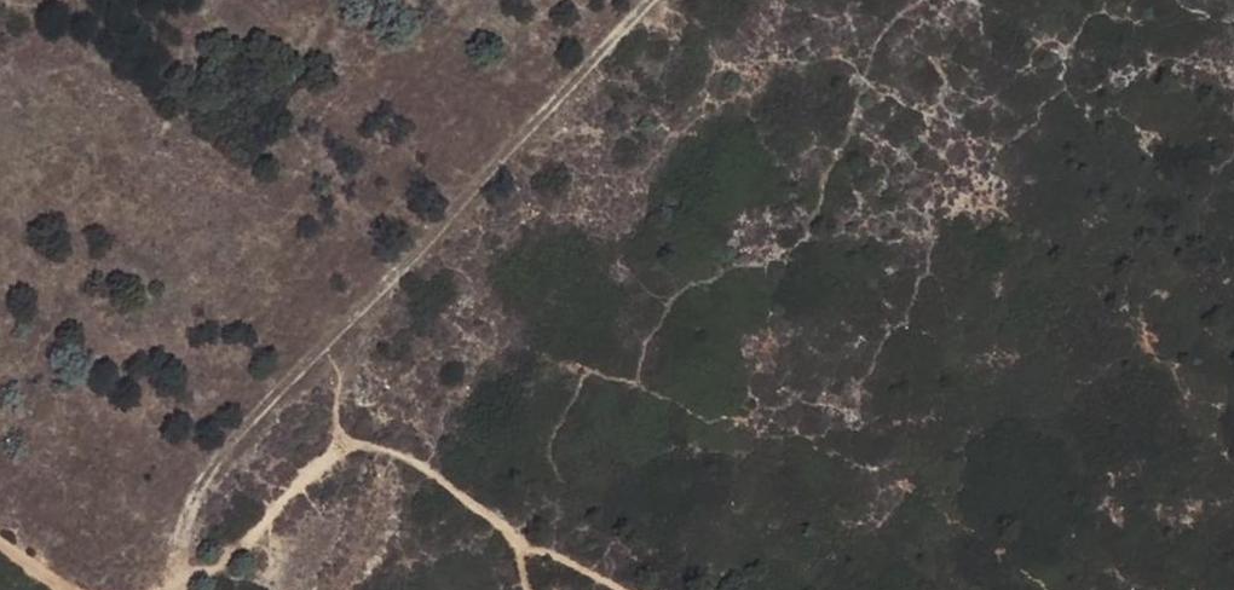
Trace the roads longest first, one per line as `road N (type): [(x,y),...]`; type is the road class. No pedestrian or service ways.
road 1 (track): [(167,589),(192,509),(236,432),(654,0)]
road 2 (track): [(621,589),(398,451),(357,445),(322,463),(178,589)]

